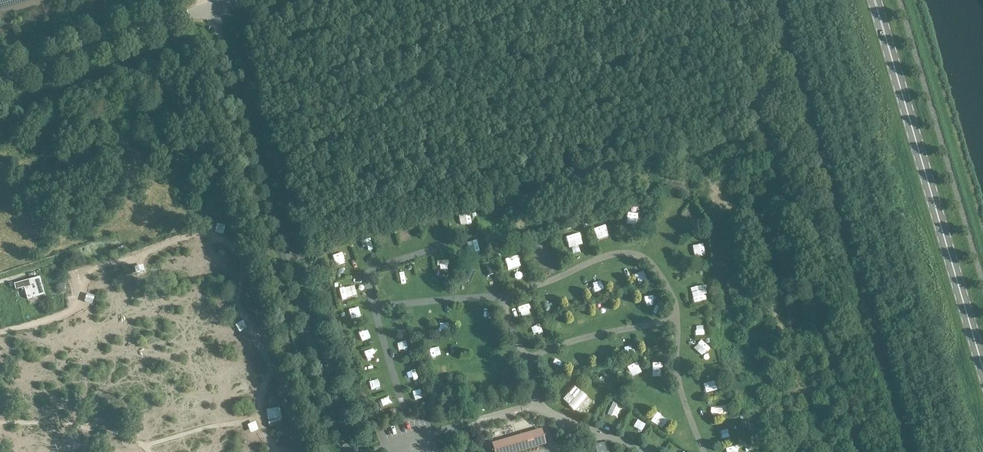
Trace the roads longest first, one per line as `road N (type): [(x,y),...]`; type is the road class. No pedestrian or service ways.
road 1 (track): [(819,0),(950,451)]
road 2 (secondary): [(982,364),(875,0)]
road 3 (tertiary): [(0,84),(233,0)]

